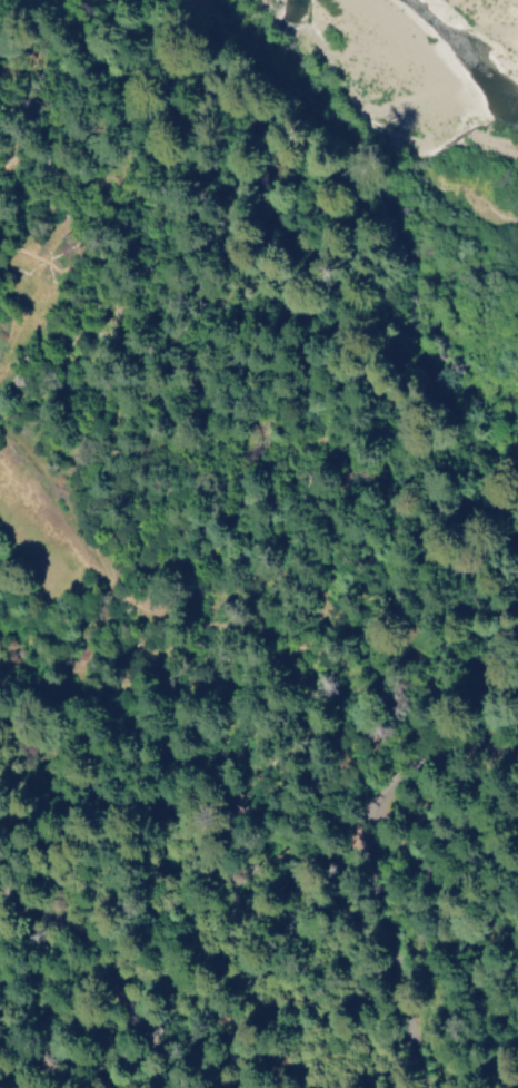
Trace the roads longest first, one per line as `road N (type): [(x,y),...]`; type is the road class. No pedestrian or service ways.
road 1 (residential): [(396,778),(395,747),(351,693),(211,668),(169,631),(127,533),(53,484),(0,492)]
road 2 (residential): [(71,0),(190,22),(218,38)]
road 3 (residential): [(396,778),(461,748),(517,748)]

